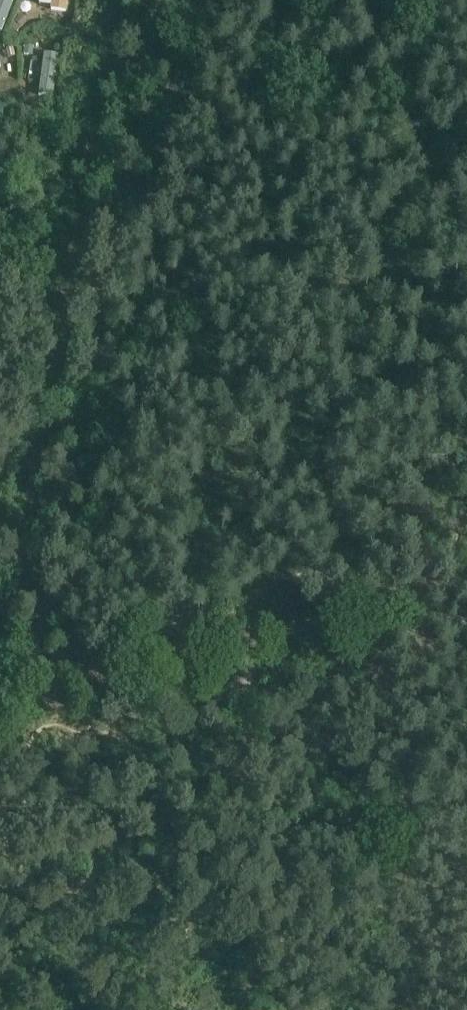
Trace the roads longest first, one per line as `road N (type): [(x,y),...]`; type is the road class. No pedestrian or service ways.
road 1 (track): [(147,0),(49,688)]

